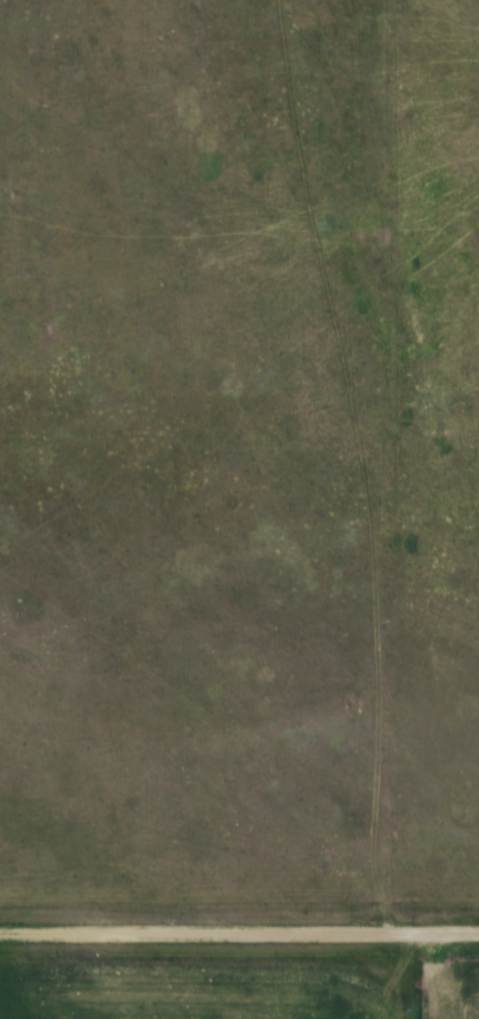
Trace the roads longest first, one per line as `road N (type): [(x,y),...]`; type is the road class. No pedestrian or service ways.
road 1 (residential): [(478,935),(0,933)]

